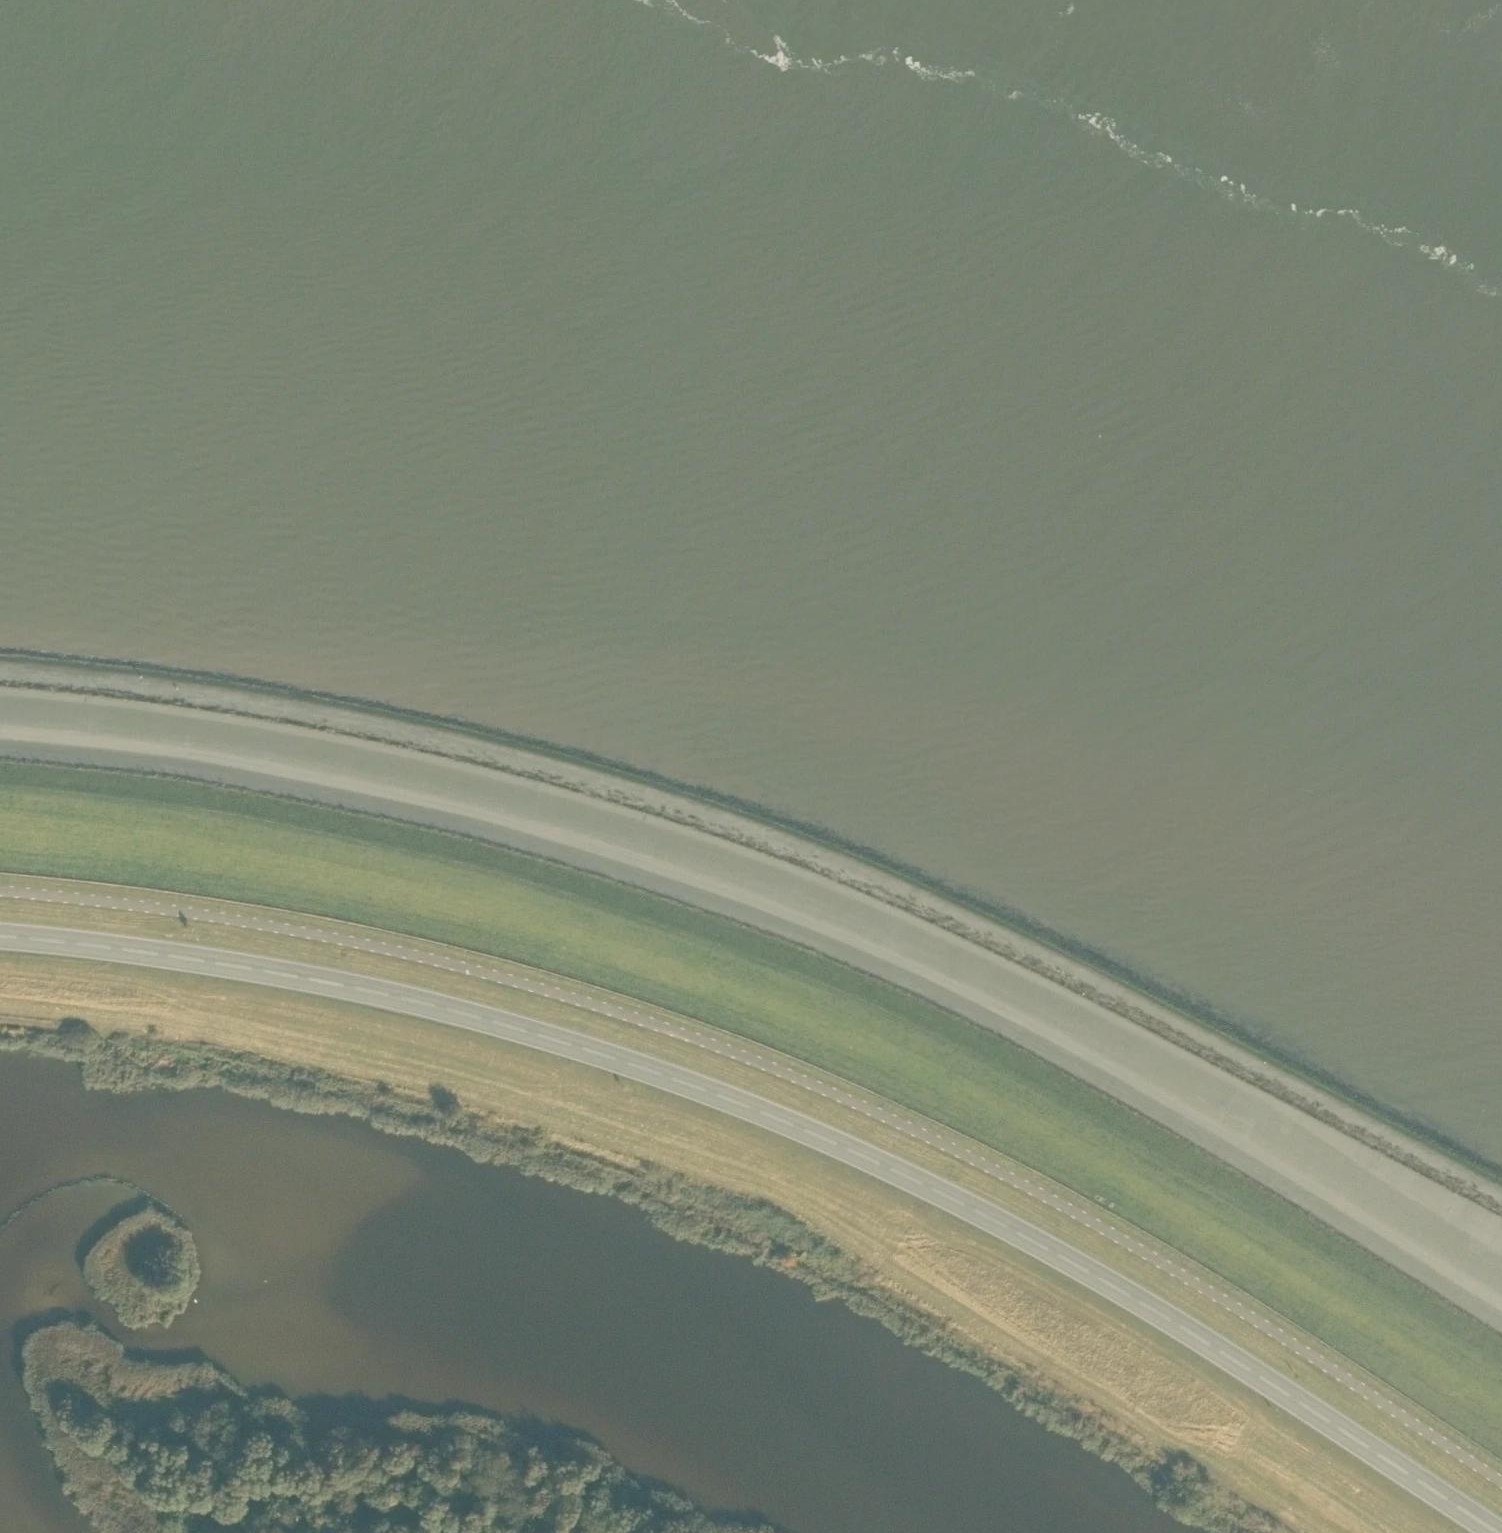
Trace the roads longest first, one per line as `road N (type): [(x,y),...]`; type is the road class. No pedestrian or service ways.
road 1 (unclassified): [(0,896),(296,936),(495,977),(697,1040),(846,1098),(1101,1228),(1501,1487)]
road 2 (trunk): [(1497,1532),(1149,1306),(934,1189),(776,1116),(469,1013),(255,968),(0,934)]

